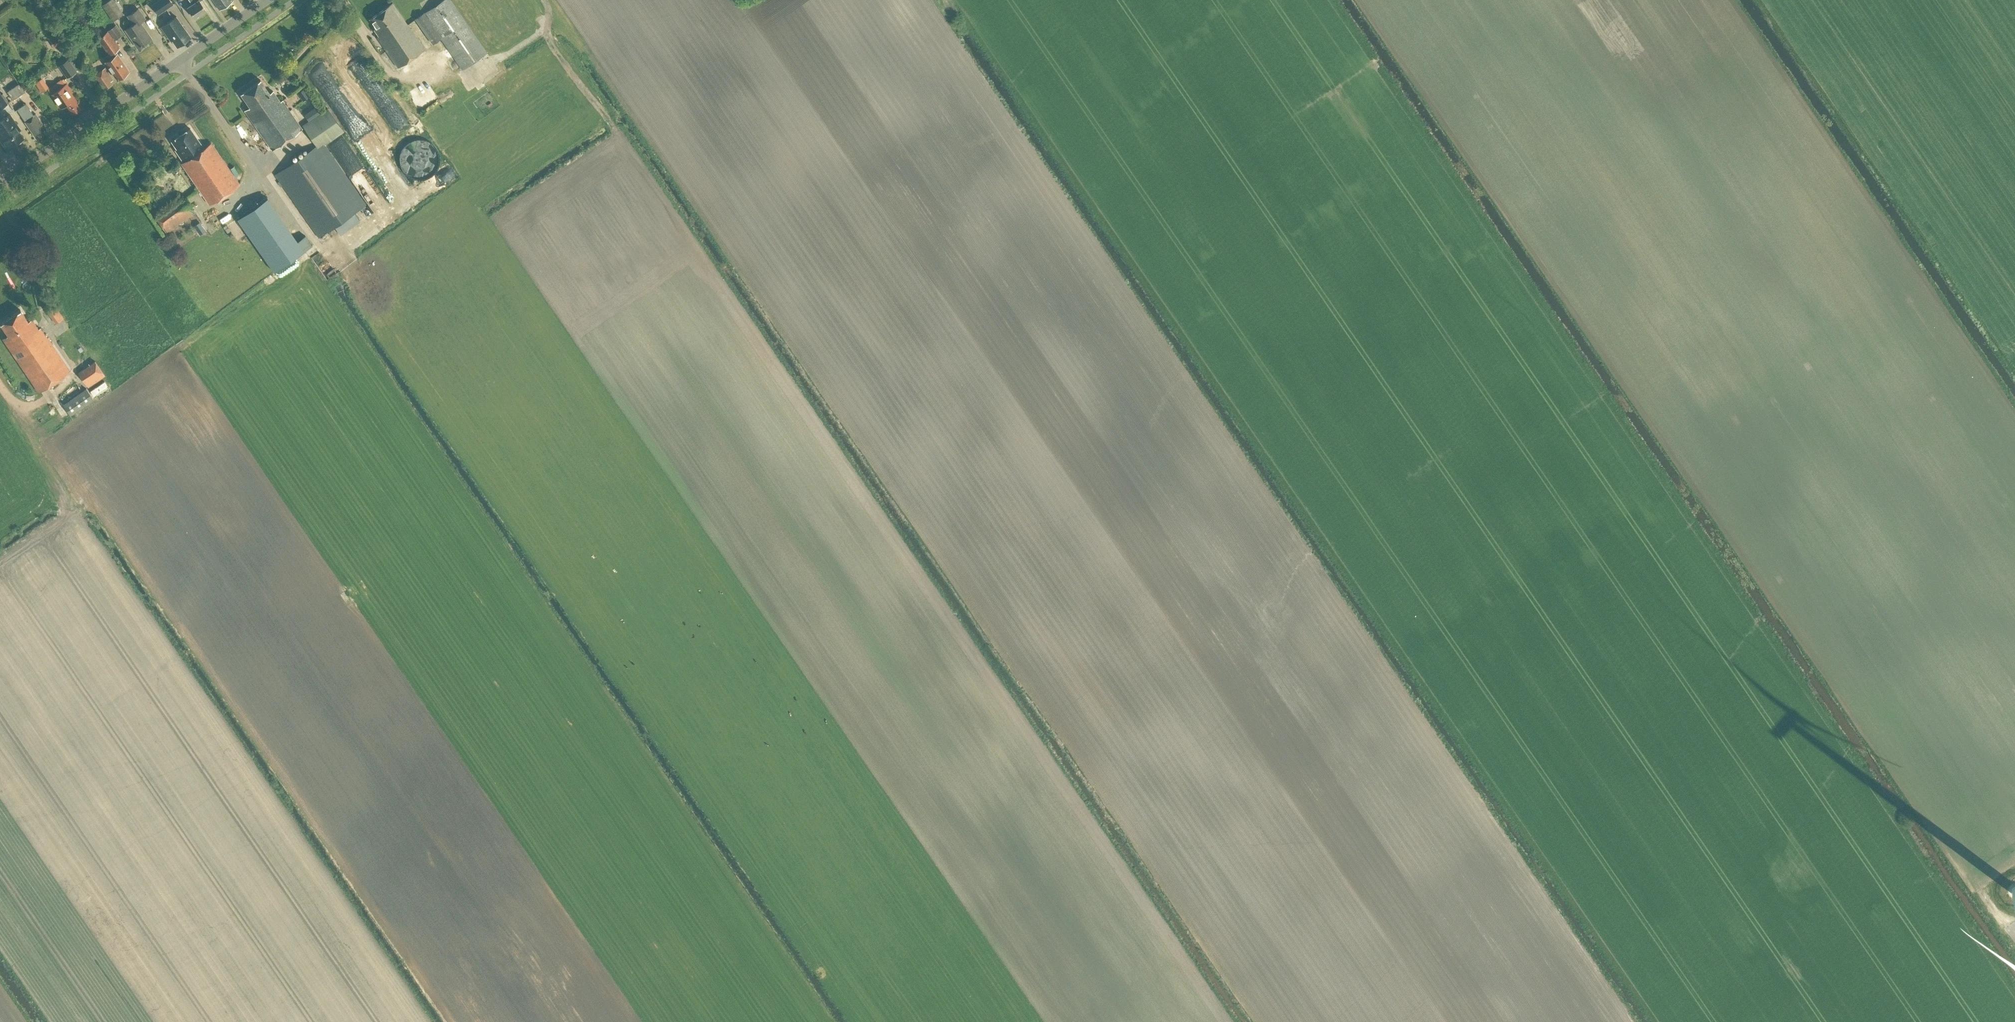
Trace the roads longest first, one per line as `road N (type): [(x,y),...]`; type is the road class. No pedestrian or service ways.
road 1 (unclassified): [(0,184),(265,0)]
road 2 (track): [(52,397),(62,413),(39,441),(65,502),(61,523),(0,567)]

